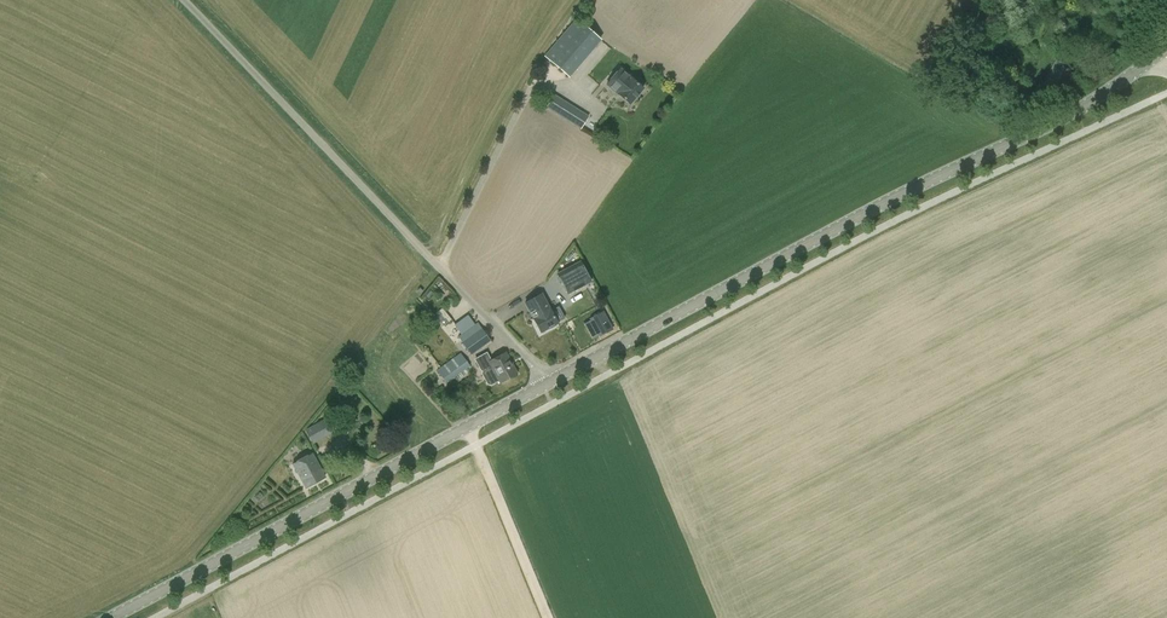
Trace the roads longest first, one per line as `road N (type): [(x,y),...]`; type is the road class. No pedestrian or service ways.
road 1 (tertiary): [(544,385),(873,209),(1076,111),(1163,51)]
road 2 (unclassified): [(544,385),(534,365),(184,0)]
road 3 (tertiary): [(112,617),(544,385)]
road 4 (track): [(548,617),(466,427)]

